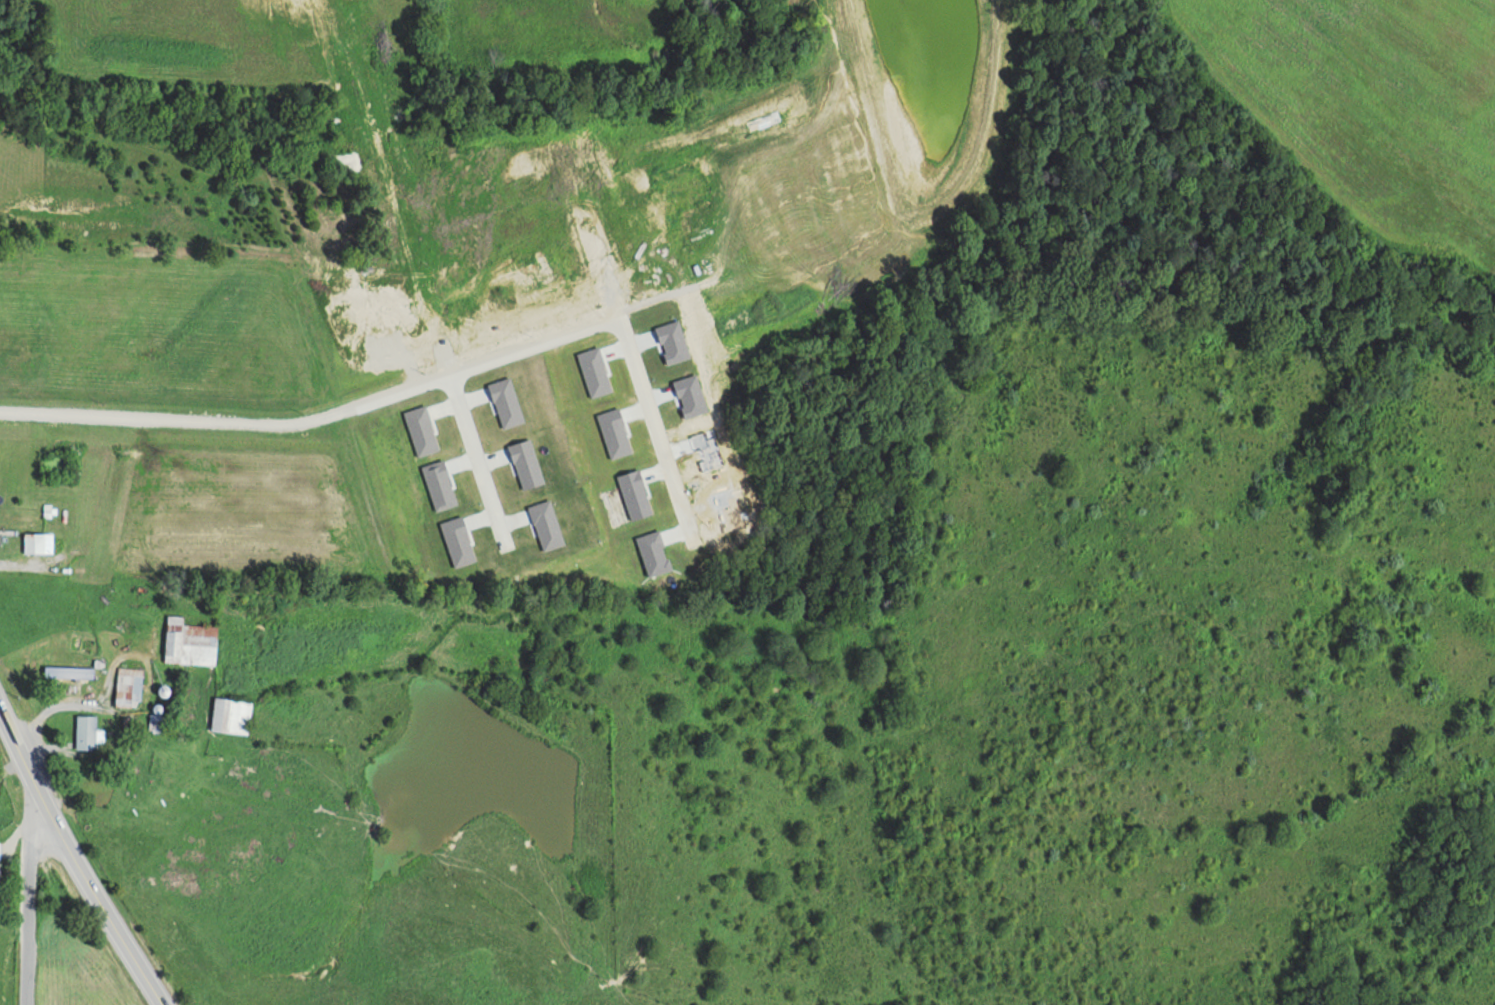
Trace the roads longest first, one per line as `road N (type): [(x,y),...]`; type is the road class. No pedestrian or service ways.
road 1 (primary): [(0,708),(83,874),(165,1004)]
road 2 (residential): [(29,1004),(36,788)]

